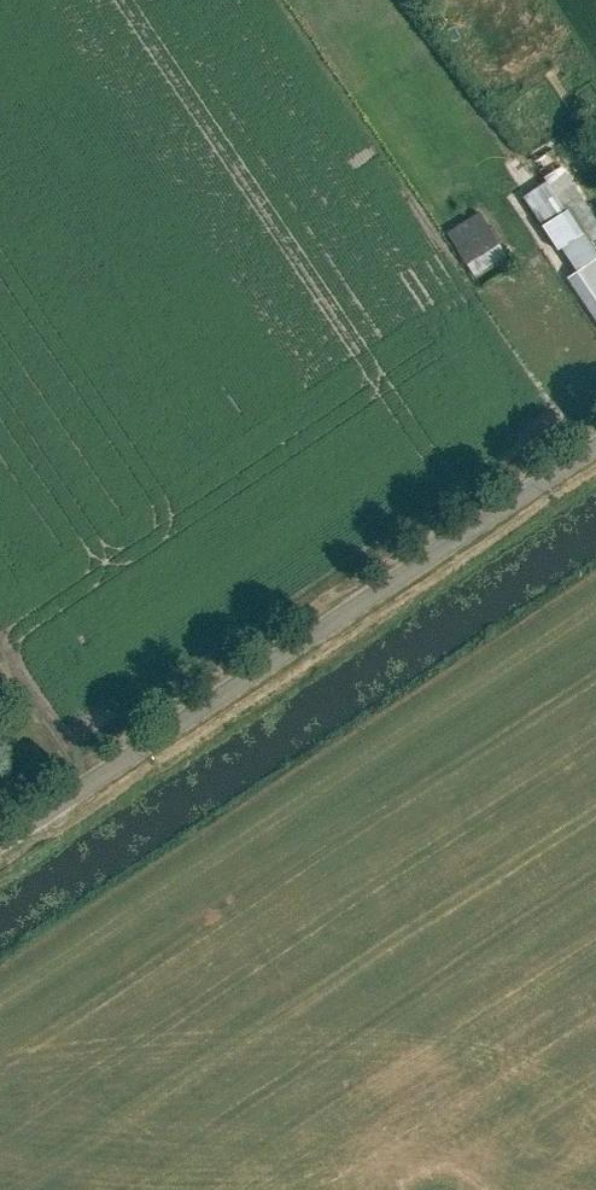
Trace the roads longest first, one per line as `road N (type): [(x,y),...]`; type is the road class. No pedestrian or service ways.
road 1 (unclassified): [(0,841),(595,446)]

